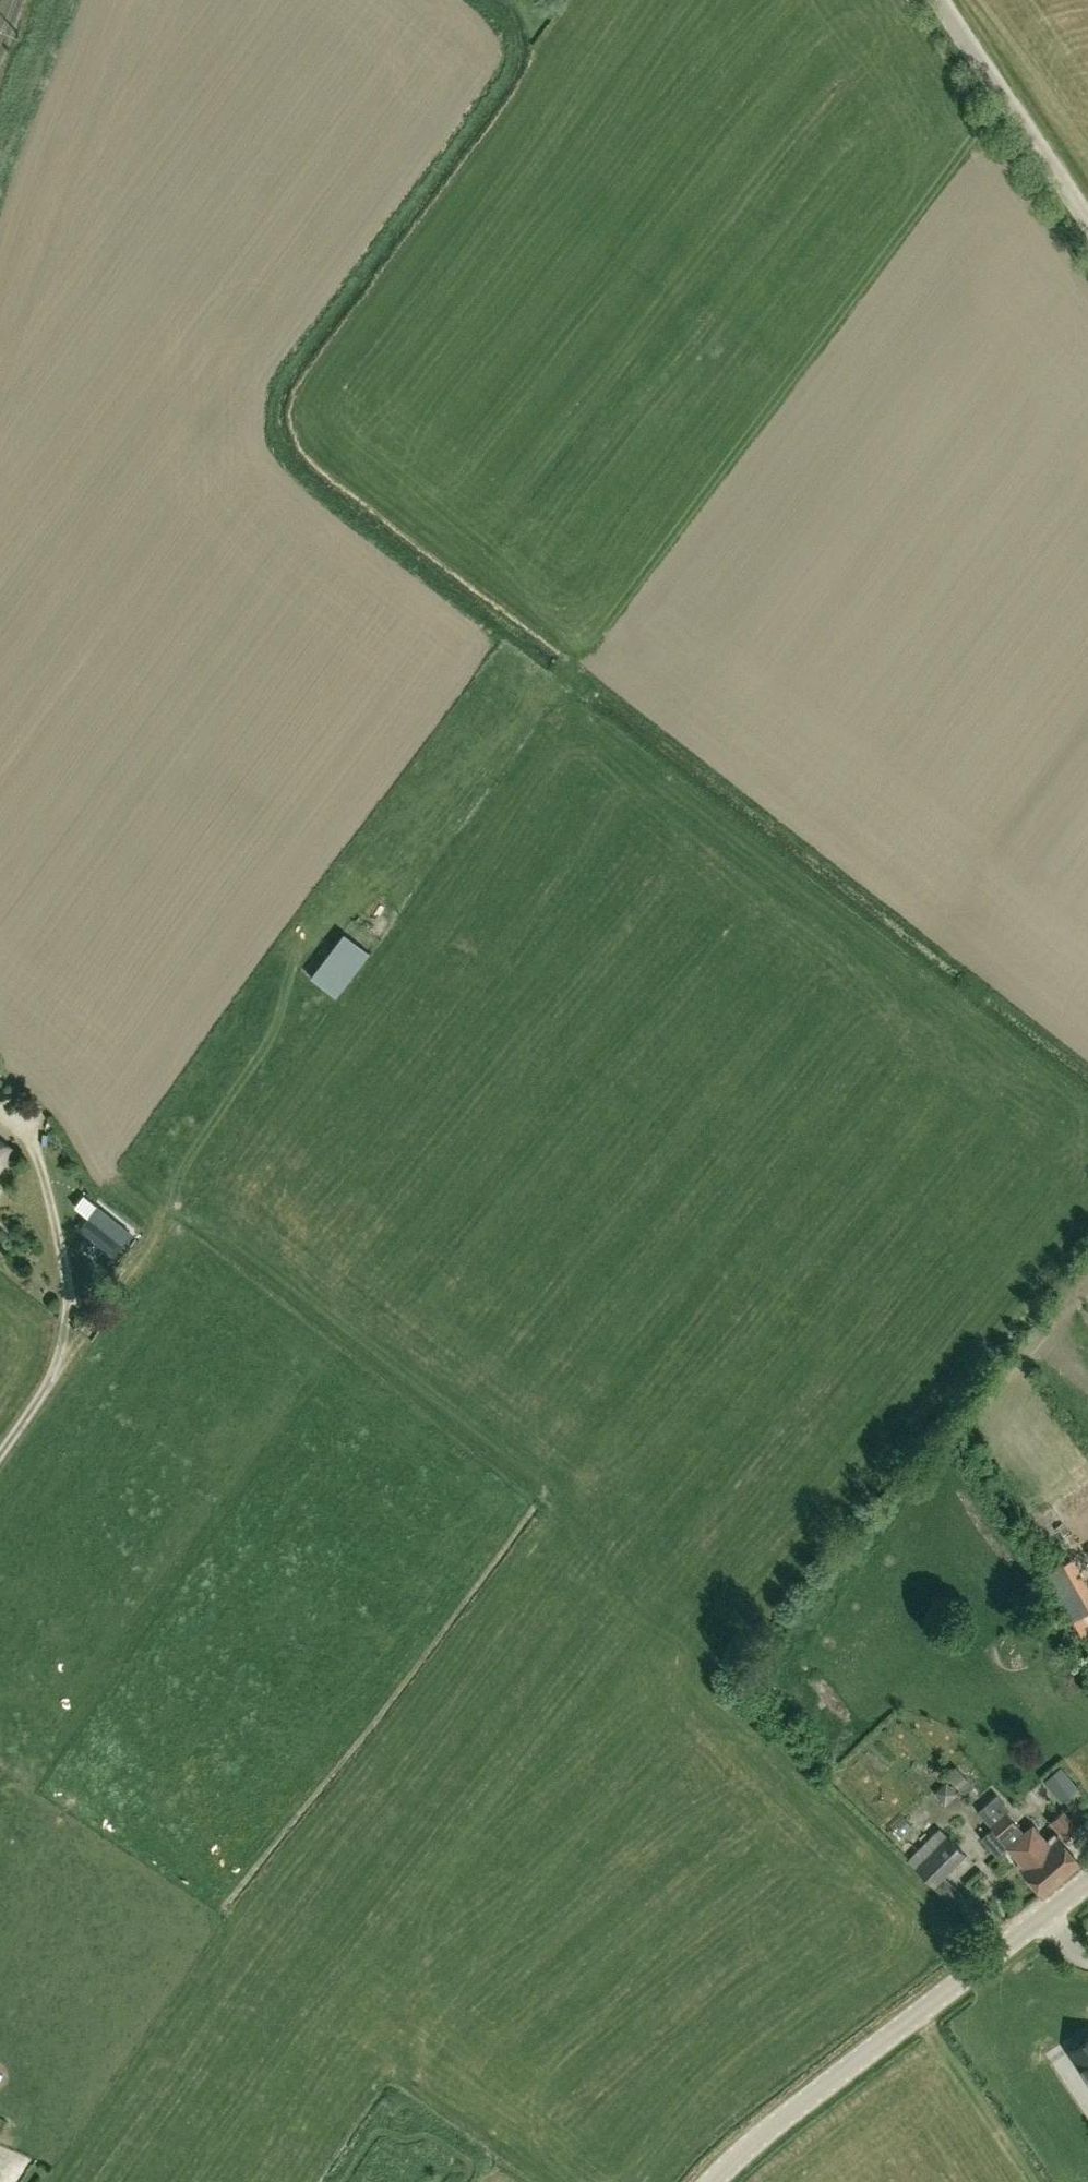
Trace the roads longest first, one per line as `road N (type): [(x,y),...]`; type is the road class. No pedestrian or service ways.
road 1 (tertiary): [(719,2181),(767,2128),(1087,1884)]
road 2 (track): [(0,1449),(50,1377),(69,1299),(27,1128)]
road 3 (unclassified): [(1087,223),(939,0)]

